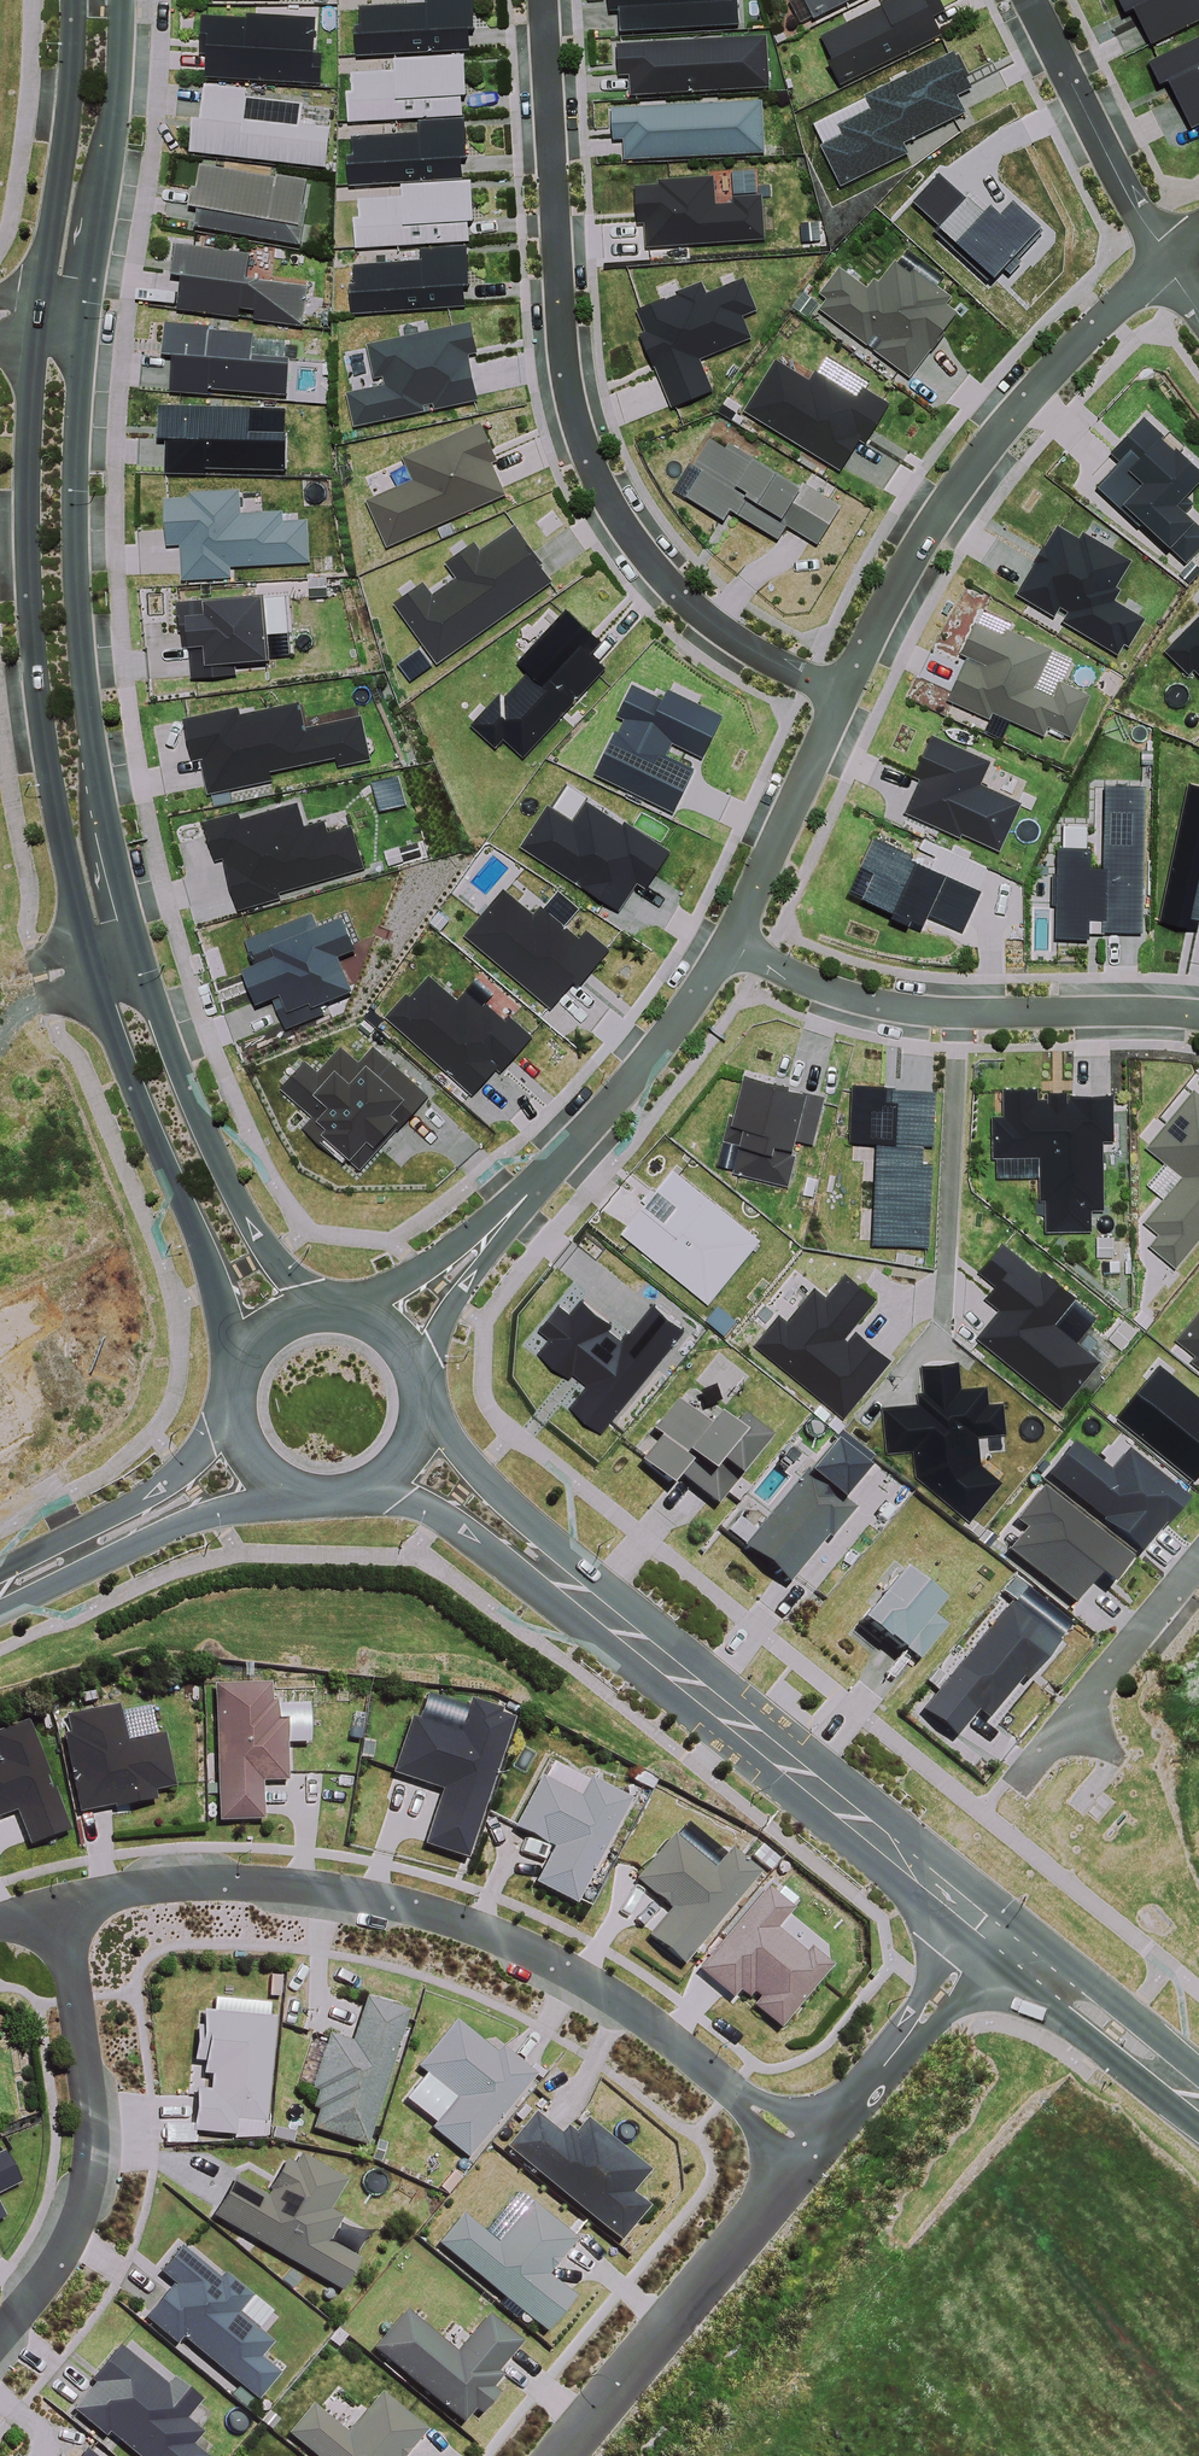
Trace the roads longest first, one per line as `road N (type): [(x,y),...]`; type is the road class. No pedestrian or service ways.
road 1 (residential): [(54,1903),(177,1878),(346,1890),(476,1927),(599,1989),(813,2148)]
road 2 (residential): [(847,696),(722,633),(647,562),(588,458),(566,381),(543,0)]
road 3 (tertiary): [(413,1459),(886,1843),(914,1880),(986,1941)]
road 4 (secondary): [(85,946),(43,766),(27,548),(36,345)]
road 5 (secondary): [(84,348),(77,620),(87,713),(137,928)]
road 6 (residential): [(847,696),(933,532),(1016,408),(1165,261)]
road 7 (residential): [(397,1327),(536,1189),(663,1040),(728,941)]
road 8 (residential): [(0,2335),(55,2267),(80,2211),(89,2150),(82,2034),(54,1903)]
road 9 (secondary): [(240,1357),(200,1235),(96,987)]
road 10 (residential): [(562,2455),(813,2148)]
road 11 (secondary): [(148,971),(211,1146),(304,1305)]
road 12 (residential): [(942,1341),(959,1014)]
road 13 (secondary): [(120,0),(114,113),(88,304)]
road 14 (secondary): [(40,303),(71,0)]
road 15 (residential): [(1165,261),(1031,0)]
road 16 (tertiary): [(0,1596),(249,1463)]
road 17 (residential): [(728,941),(847,696)]
road 18 (residential): [(813,2148),(986,1941)]
road 19 (tertiary): [(986,1941),(1038,1970),(1198,2100)]
road 20 (residential): [(728,941),(797,977),(878,1004),(959,1014)]
road 21 (residential): [(959,1014),(1198,1019)]
road 22 (residential): [(1069,1721),(1198,1562)]
road 23 (tertiary): [(413,1459),(370,1495),(338,1503),(304,1500),(249,1463)]
road 24 (tertiary): [(397,1327),(430,1385),(430,1418),(413,1459)]

